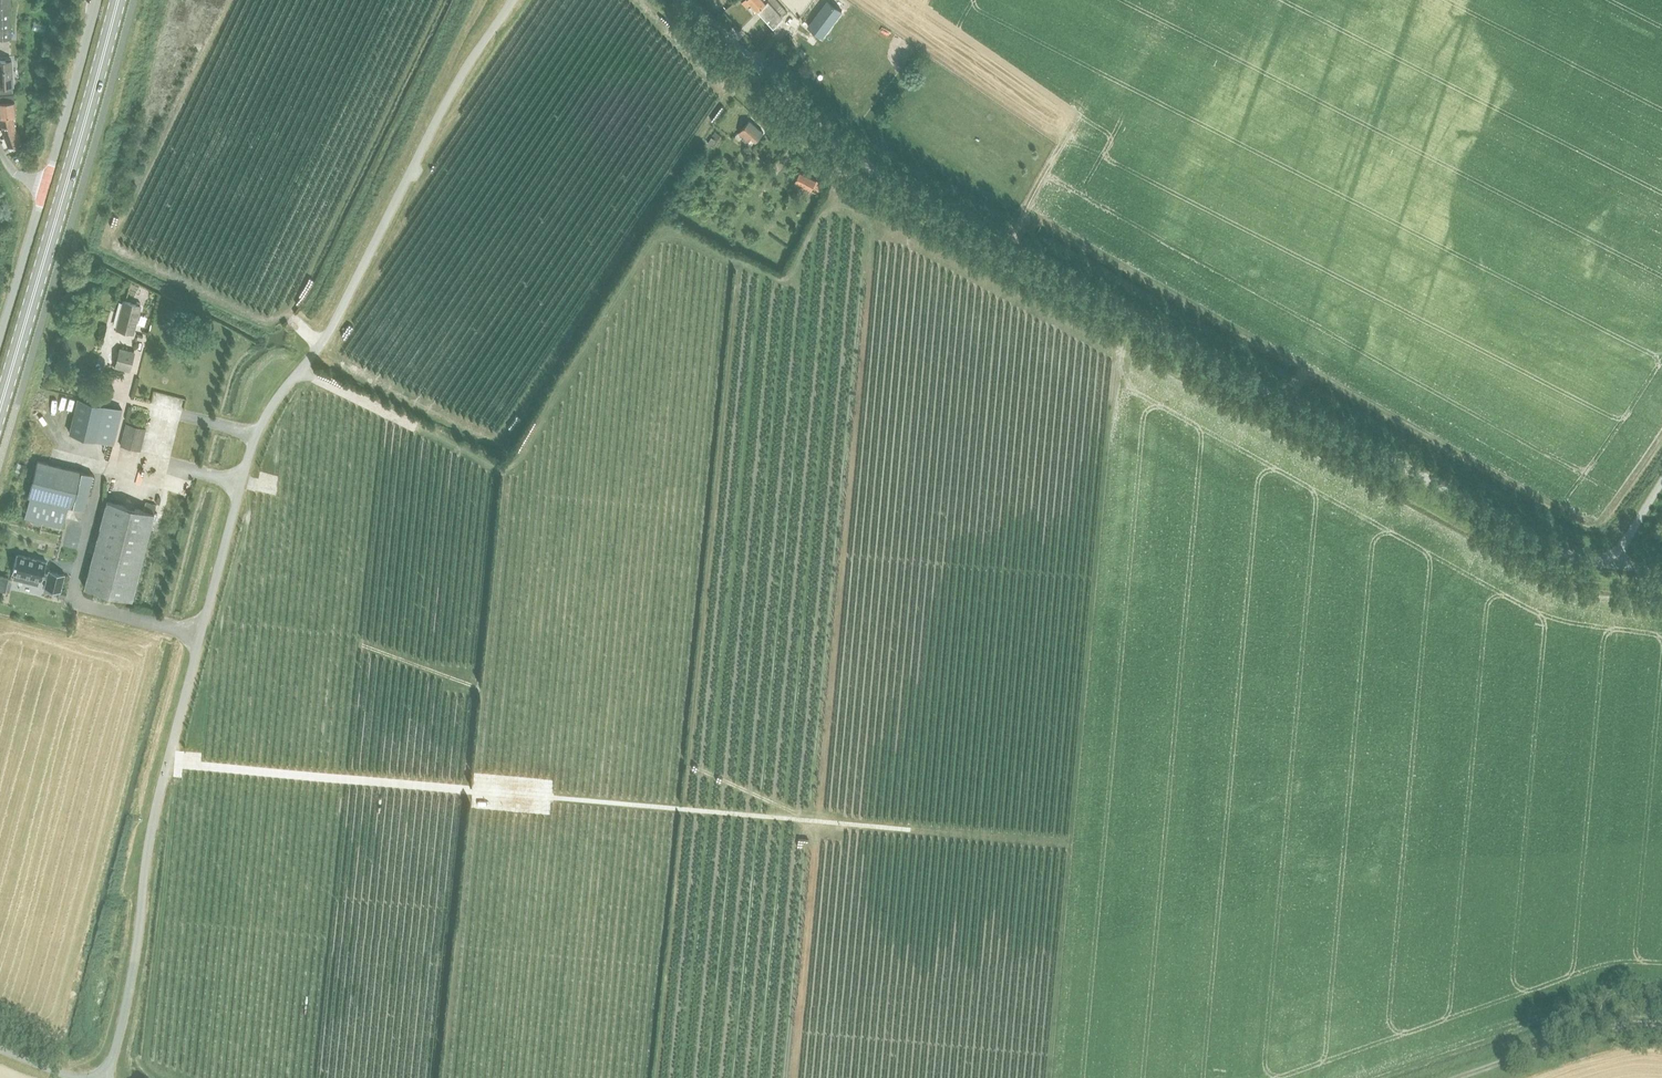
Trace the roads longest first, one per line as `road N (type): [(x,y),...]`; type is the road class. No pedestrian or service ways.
road 1 (unclassified): [(512,0),(461,75),(329,330),(254,434),(149,834),(137,938),(104,1077)]
road 2 (unclassified): [(1611,564),(1544,544),(875,171),(691,0)]
road 3 (track): [(168,759),(476,791),(477,777),(549,783),(548,797),(909,830)]
road 4 (secondary): [(0,408),(117,0)]
road 5 (track): [(1456,1077),(1582,1034),(1661,1026)]
road 6 (unclassified): [(45,185),(95,0)]
road 7 (unclassified): [(0,332),(45,185)]

